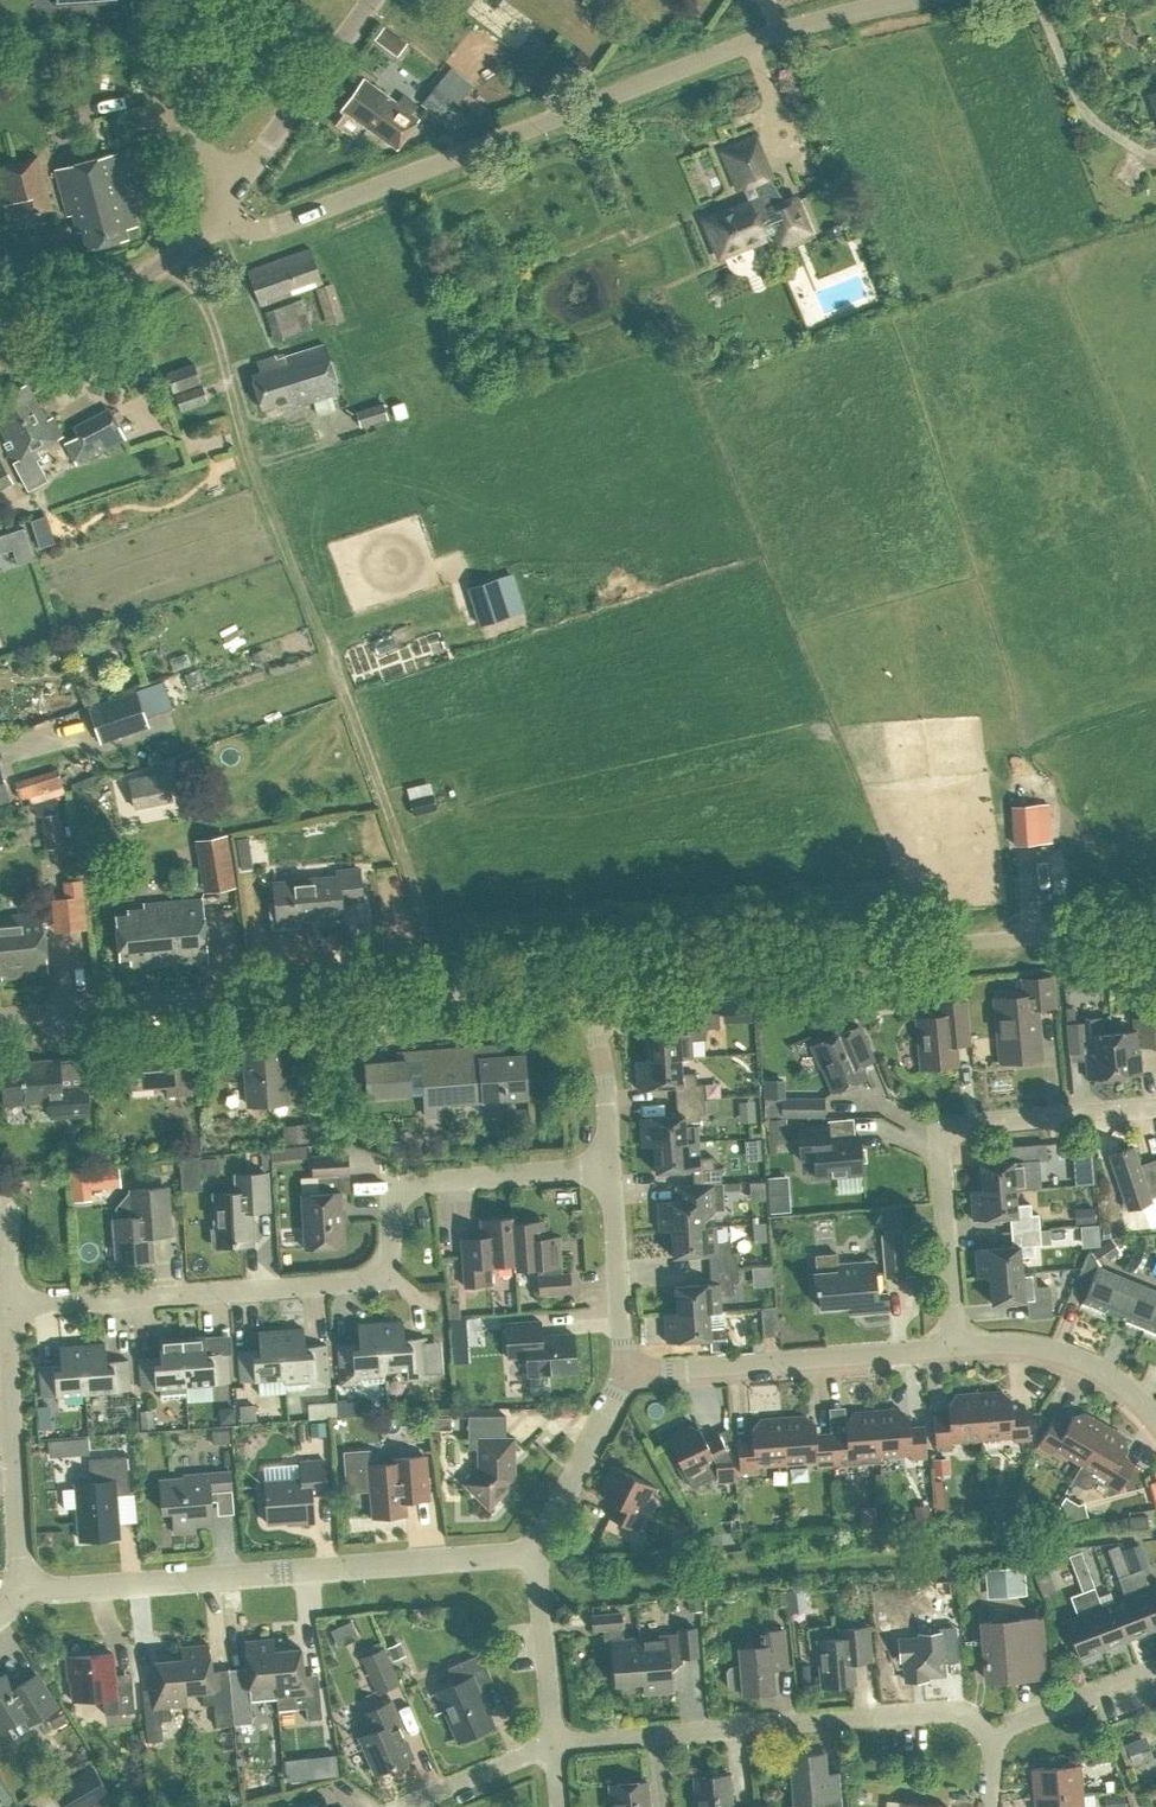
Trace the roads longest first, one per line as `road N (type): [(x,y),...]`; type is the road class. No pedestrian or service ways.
road 1 (track): [(167,263),(202,299),(257,473),(446,982)]
road 2 (unclassified): [(215,225),(270,227),(692,59),(886,0)]
road 3 (residential): [(8,1306),(376,1276),(388,1254),(391,1200),(407,1185),(612,1167)]
road 4 (unclassified): [(562,972),(1155,922)]
road 5 (unclassified): [(0,1013),(562,972)]
road 6 (residential): [(535,1549),(21,1590)]
road 7 (residential): [(996,1741),(960,1711),(553,1745)]
road 8 (residential): [(1155,1106),(939,1122),(958,1347)]
road 9 (residential): [(626,1371),(958,1347)]
road 10 (residential): [(8,1306),(21,1590)]
road 11 (tertiary): [(0,358),(167,263),(215,225)]
road 12 (tertiary): [(231,189),(371,0)]
road 13 (residential): [(958,1347),(1038,1347),(1095,1367),(1155,1422)]
road 14 (residential): [(612,1167),(601,1038),(562,972)]
road 15 (residential): [(626,1371),(612,1167)]
road 16 (residential): [(535,1549),(626,1371)]
road 17 (unclassified): [(231,189),(193,120),(184,0)]
road 18 (residential): [(553,1745),(535,1549)]
road 19 (residential): [(996,1741),(1026,1720),(1155,1668)]
road 20 (residential): [(412,1806),(553,1745)]

